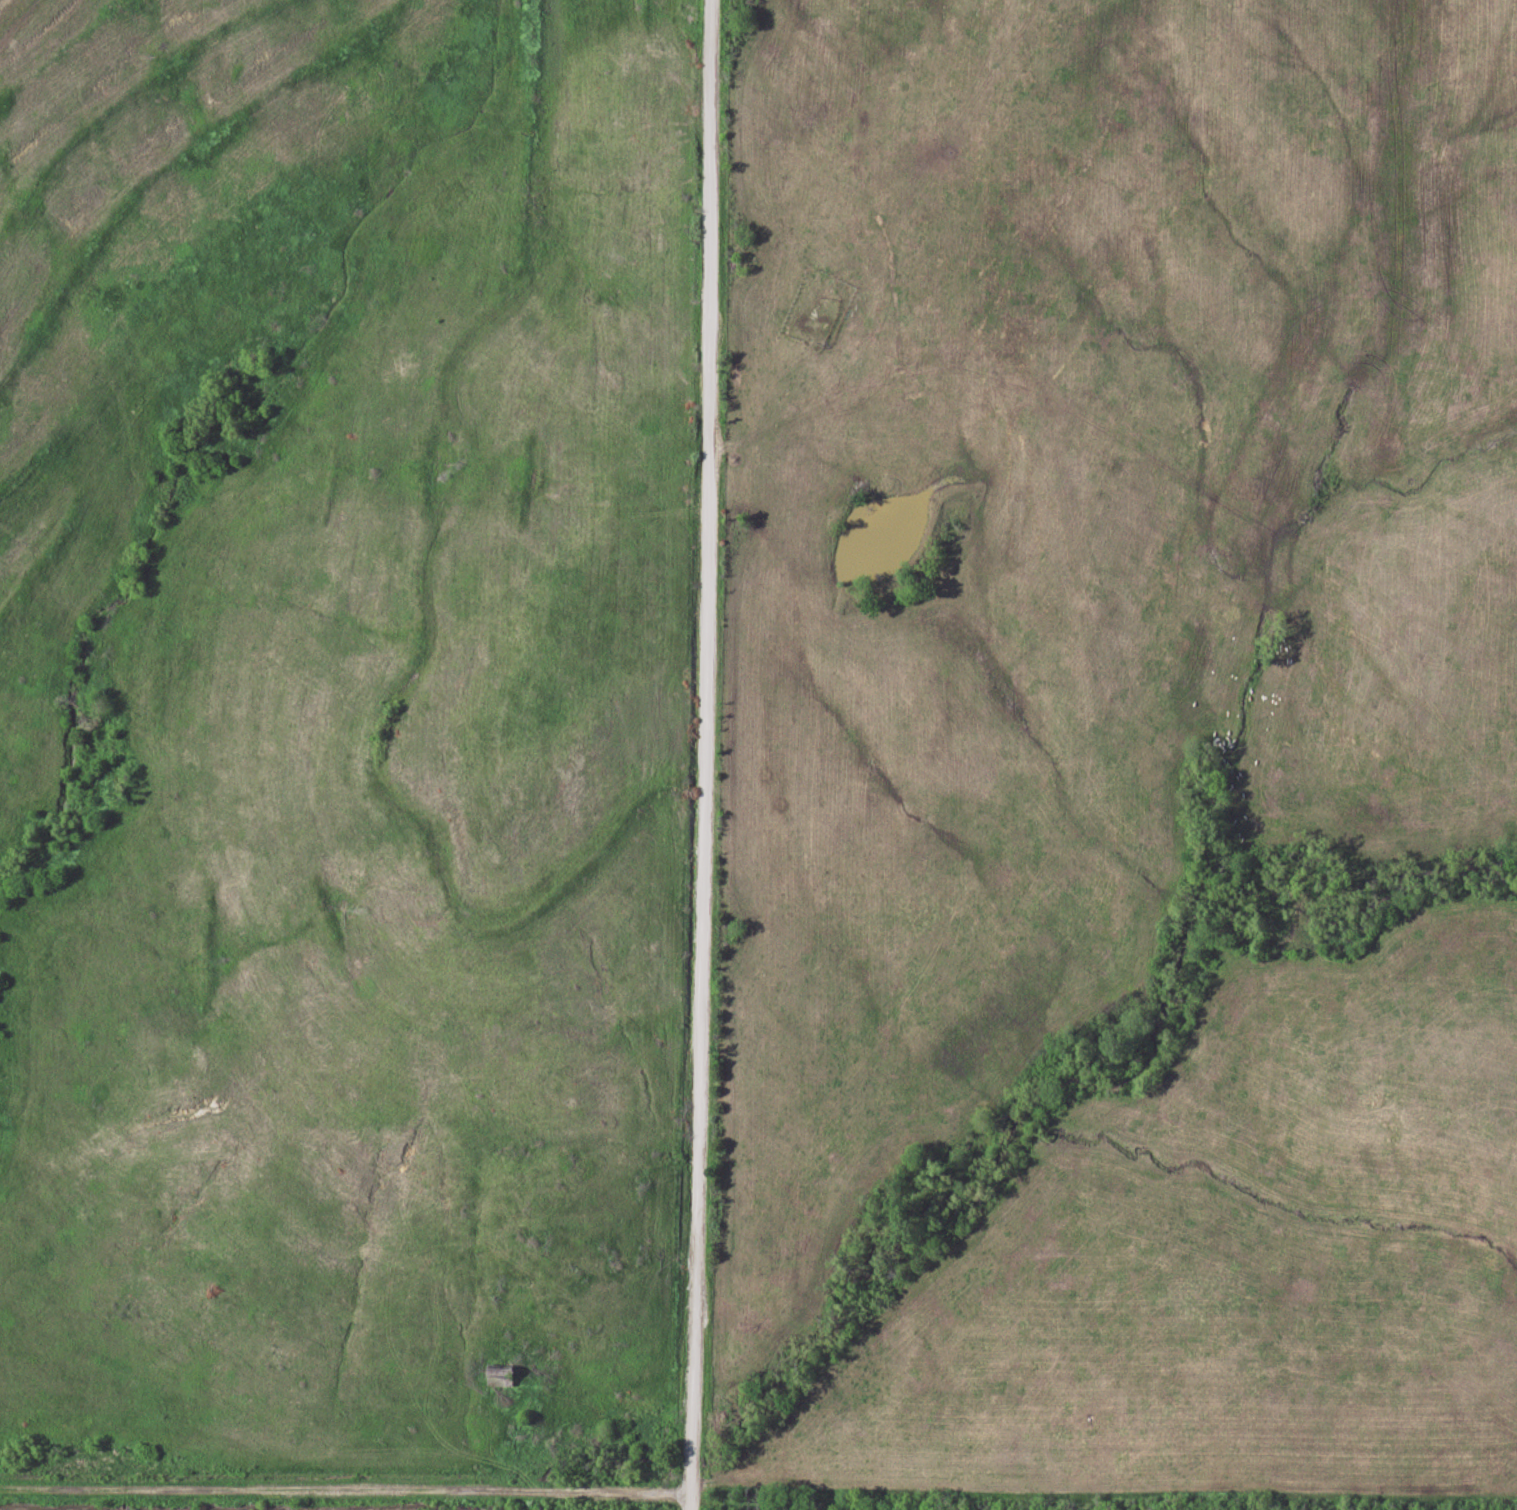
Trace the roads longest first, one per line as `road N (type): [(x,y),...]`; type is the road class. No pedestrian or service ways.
road 1 (residential): [(689,1509),(708,0)]
road 2 (residential): [(689,1488),(0,1482)]

